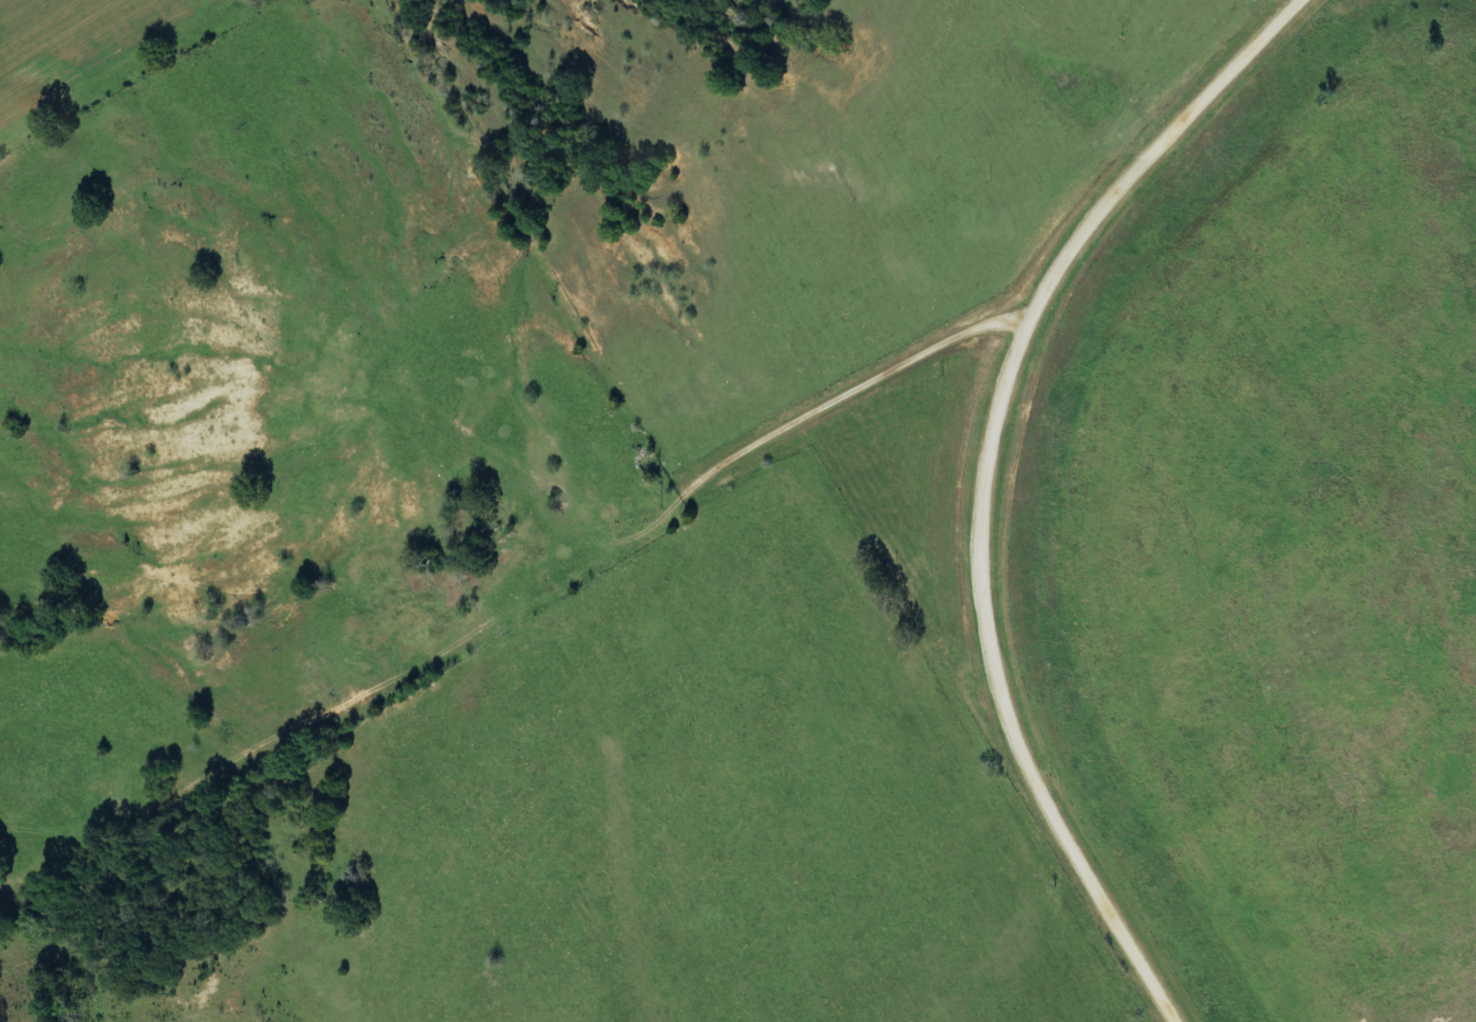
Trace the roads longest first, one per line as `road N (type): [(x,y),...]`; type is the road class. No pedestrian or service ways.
road 1 (residential): [(1176,1021),(1025,764),(987,614),(984,511),(1019,353),(1061,265),(1134,174),(1301,0)]

